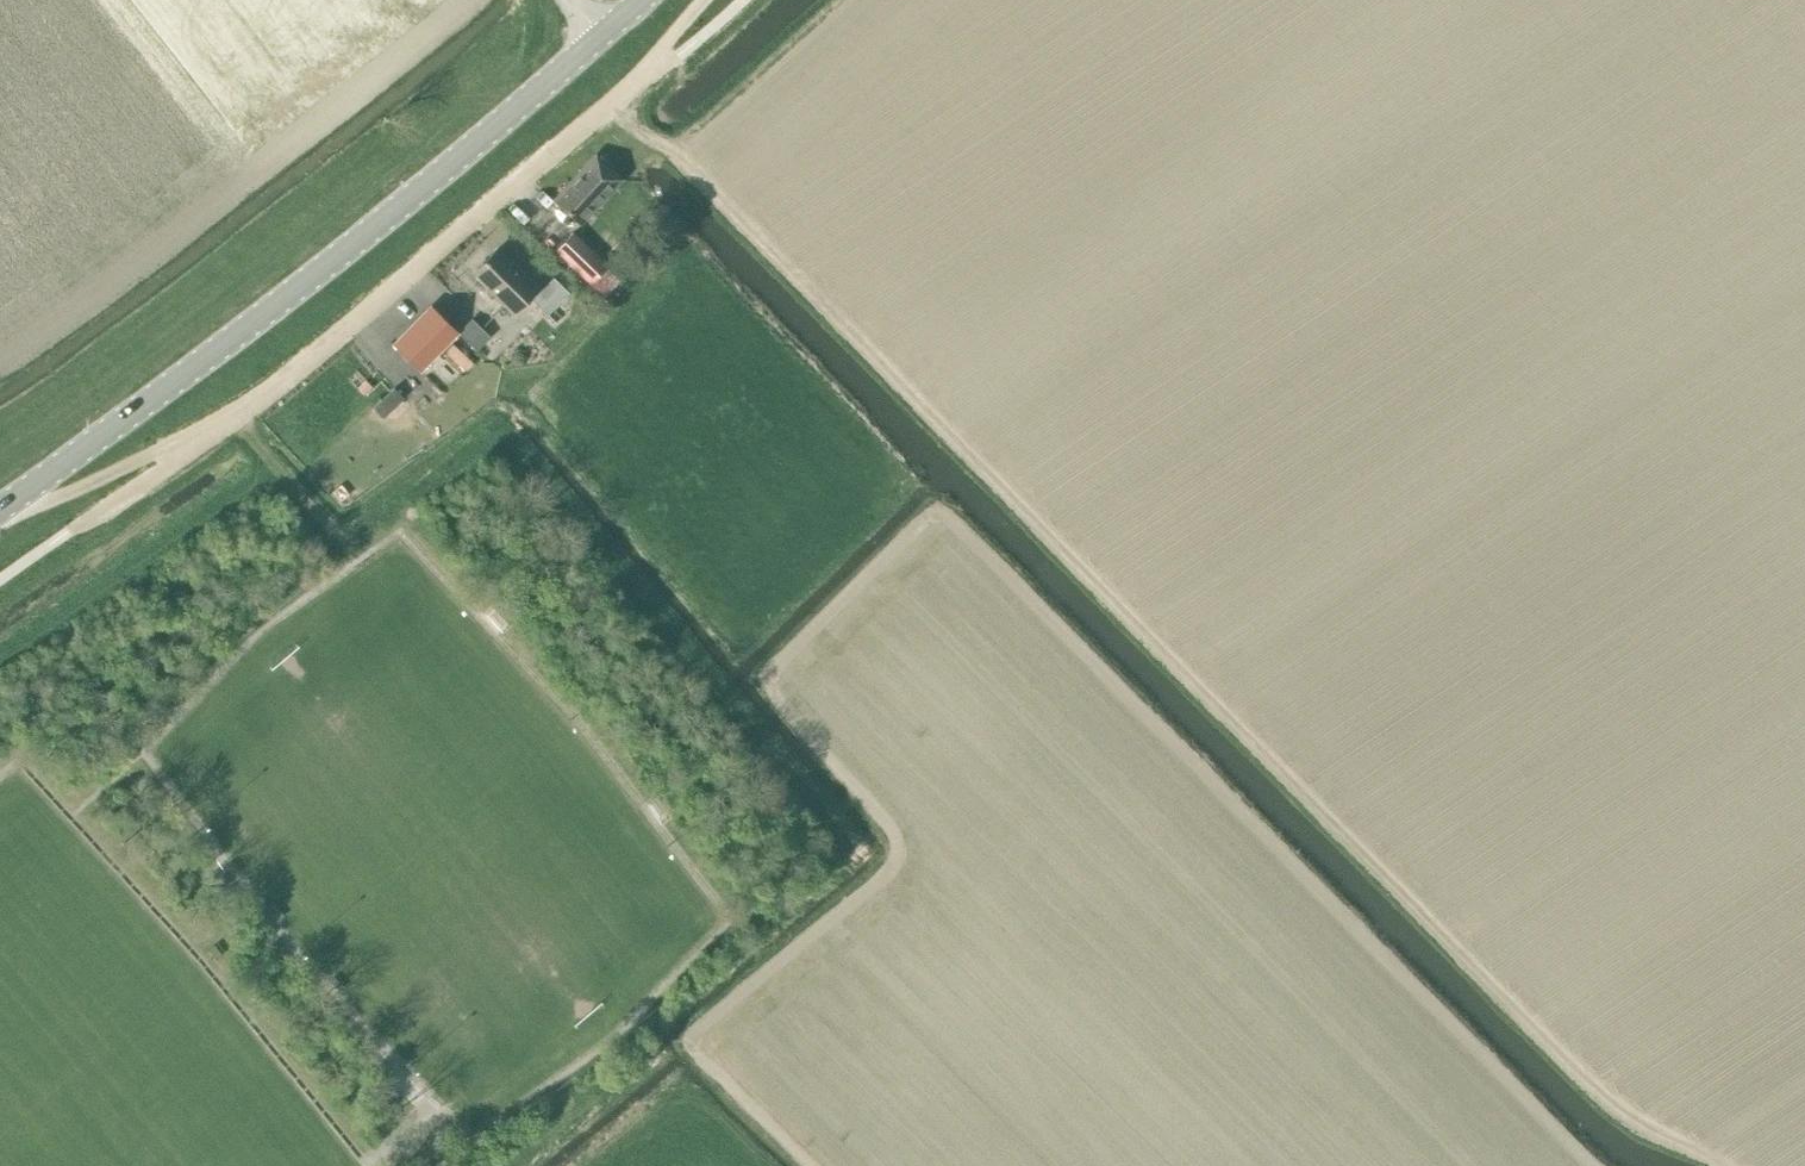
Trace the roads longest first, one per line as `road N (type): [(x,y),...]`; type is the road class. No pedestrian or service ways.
road 1 (primary): [(0,506),(382,221),(600,43)]
road 2 (unclassified): [(221,427),(640,79),(704,0)]
road 3 (unclassified): [(0,511),(28,508),(221,427)]
road 4 (unclassified): [(69,531),(221,427)]

